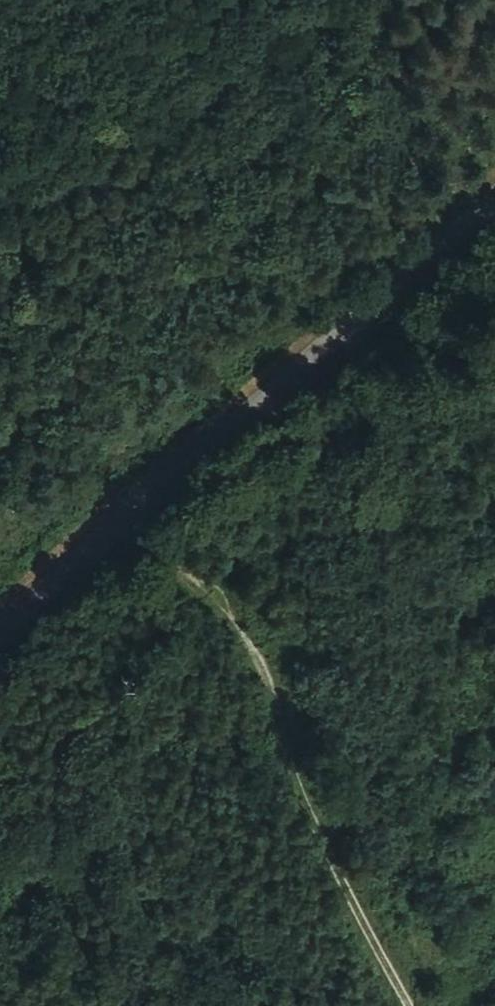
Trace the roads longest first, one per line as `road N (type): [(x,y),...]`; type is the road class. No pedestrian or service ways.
road 1 (tertiary): [(494,196),(0,621)]
road 2 (track): [(409,1005),(289,752),(258,652),(240,624),(178,564),(178,509),(168,473)]
road 3 (track): [(428,254),(378,0)]

